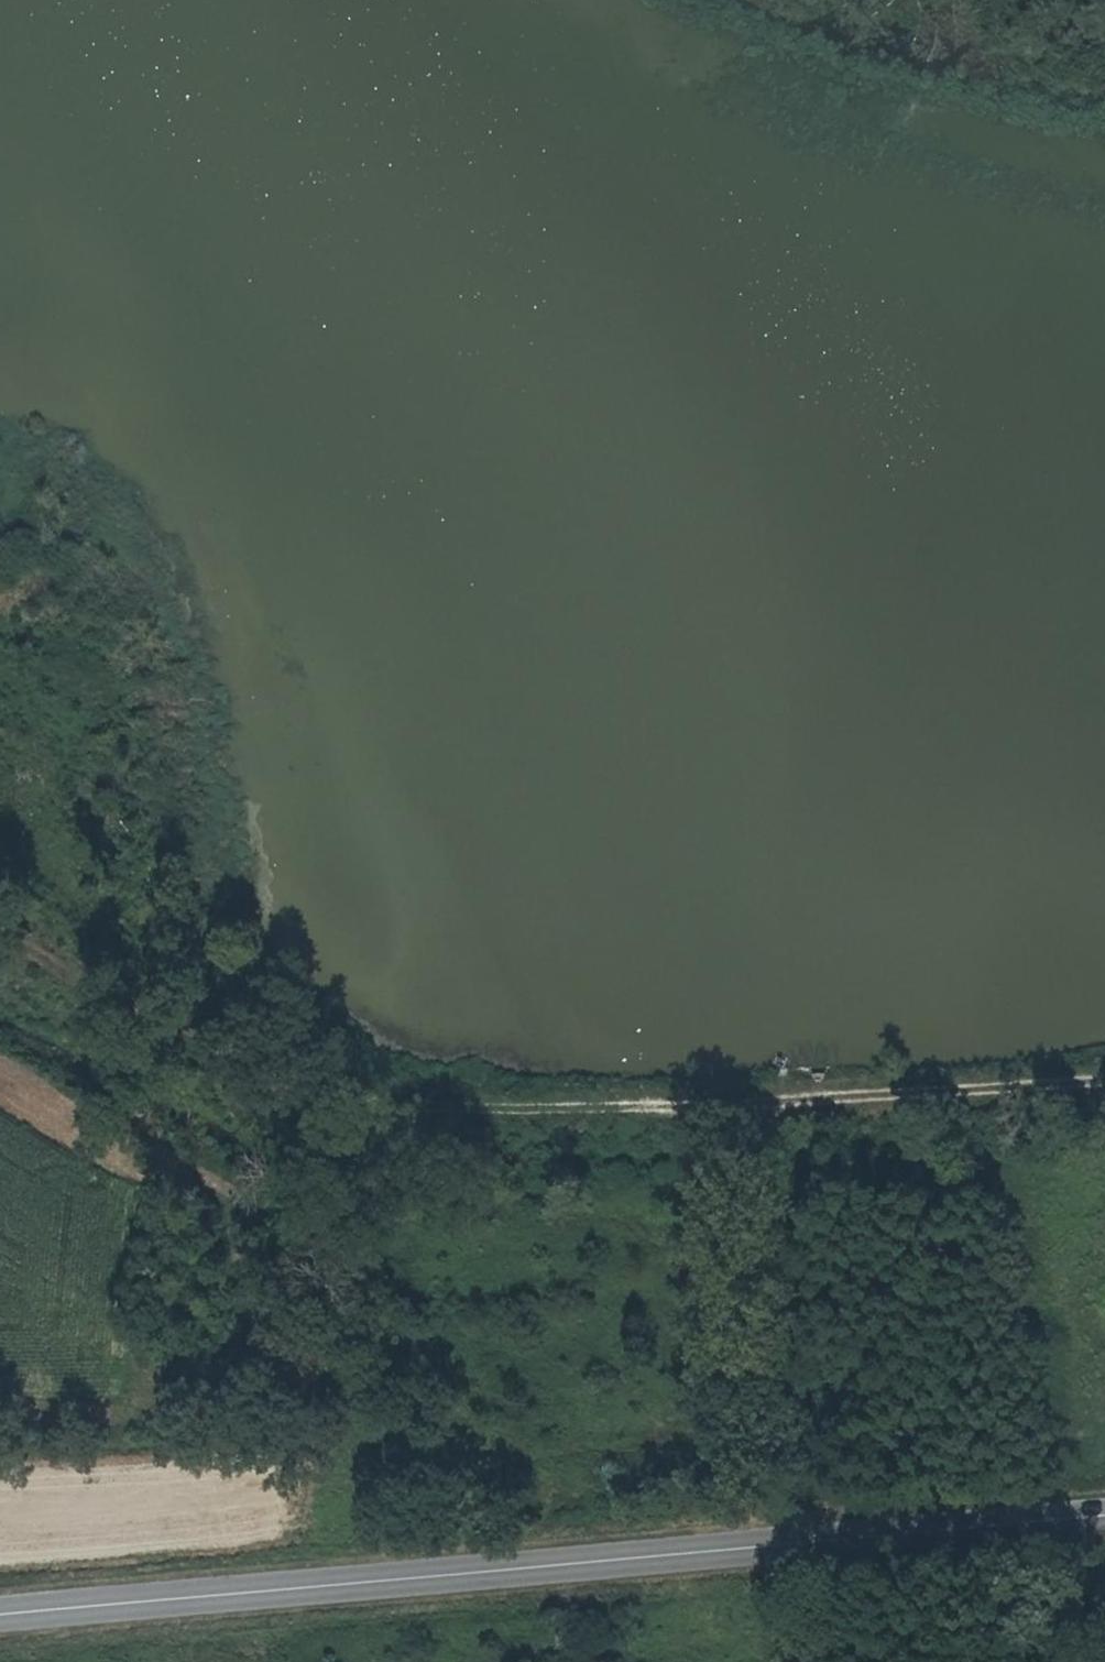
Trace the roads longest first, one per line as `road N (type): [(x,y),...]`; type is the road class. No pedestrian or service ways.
road 1 (secondary): [(0,1611),(1104,1514)]

